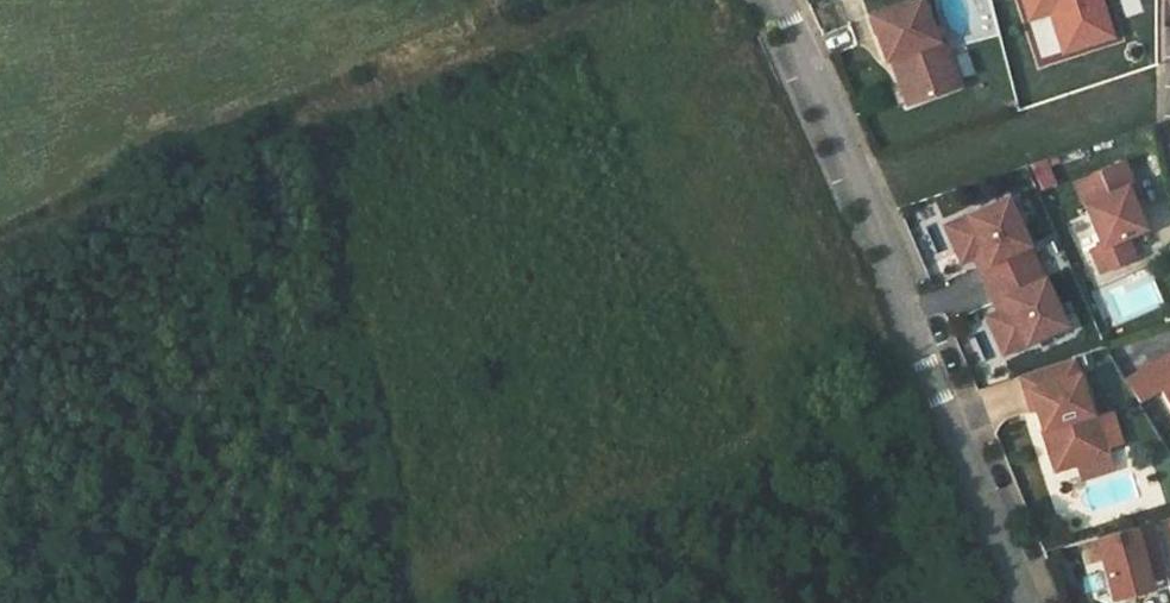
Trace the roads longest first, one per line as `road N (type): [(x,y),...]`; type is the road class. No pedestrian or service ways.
road 1 (residential): [(1024,602),(781,0)]

